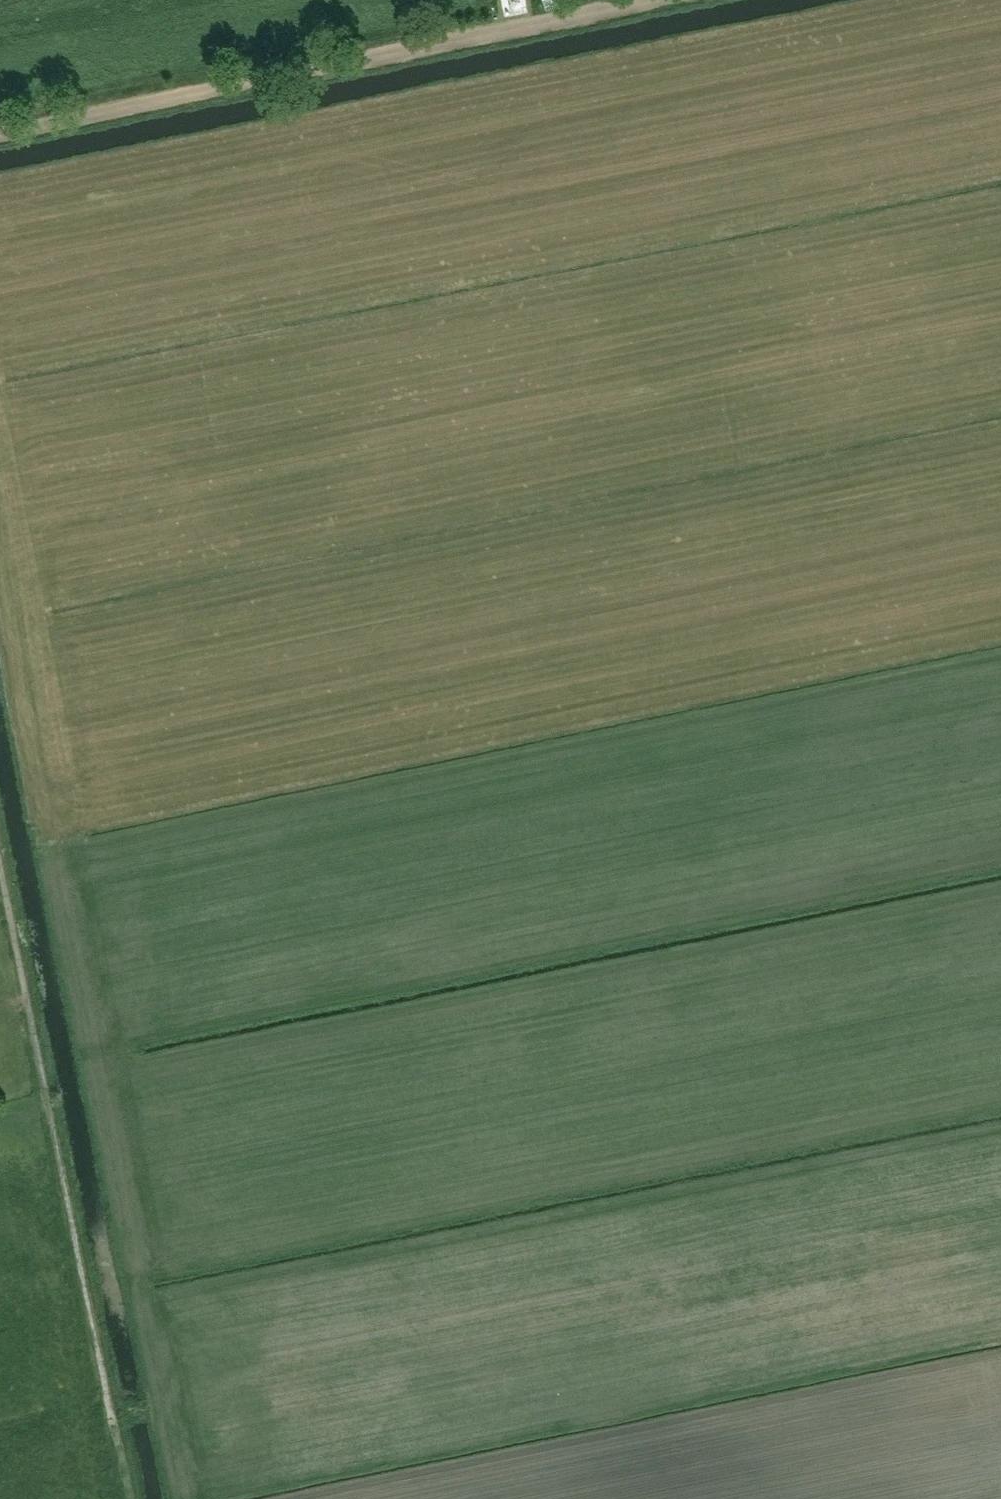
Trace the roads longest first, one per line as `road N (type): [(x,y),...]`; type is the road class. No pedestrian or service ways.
road 1 (track): [(646,0),(0,133)]

